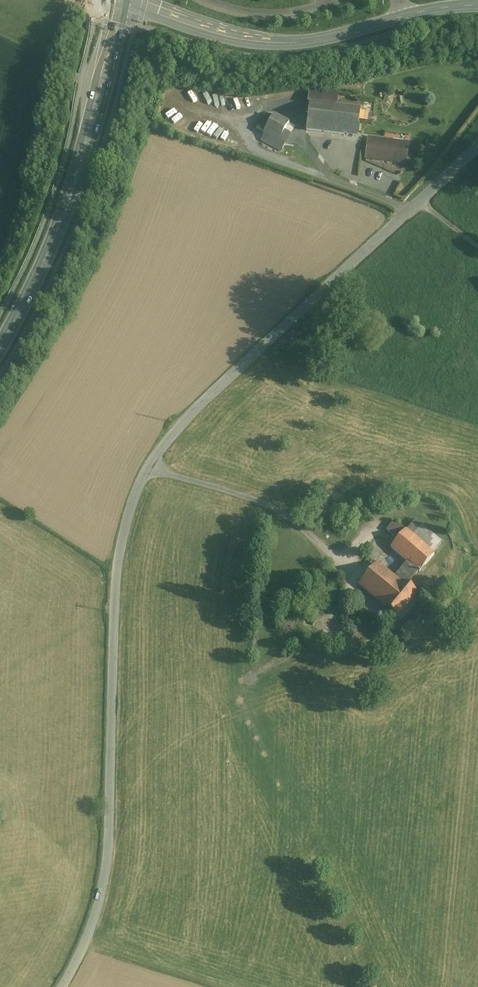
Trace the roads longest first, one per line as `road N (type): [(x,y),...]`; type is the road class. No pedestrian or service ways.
road 1 (unclassified): [(63,986),(108,876),(119,566),(141,483),(169,438),(208,397),(477,149)]
road 2 (primary): [(0,348),(68,207),(120,0)]
road 3 (secondary): [(477,6),(314,41),(269,40),(128,0)]

